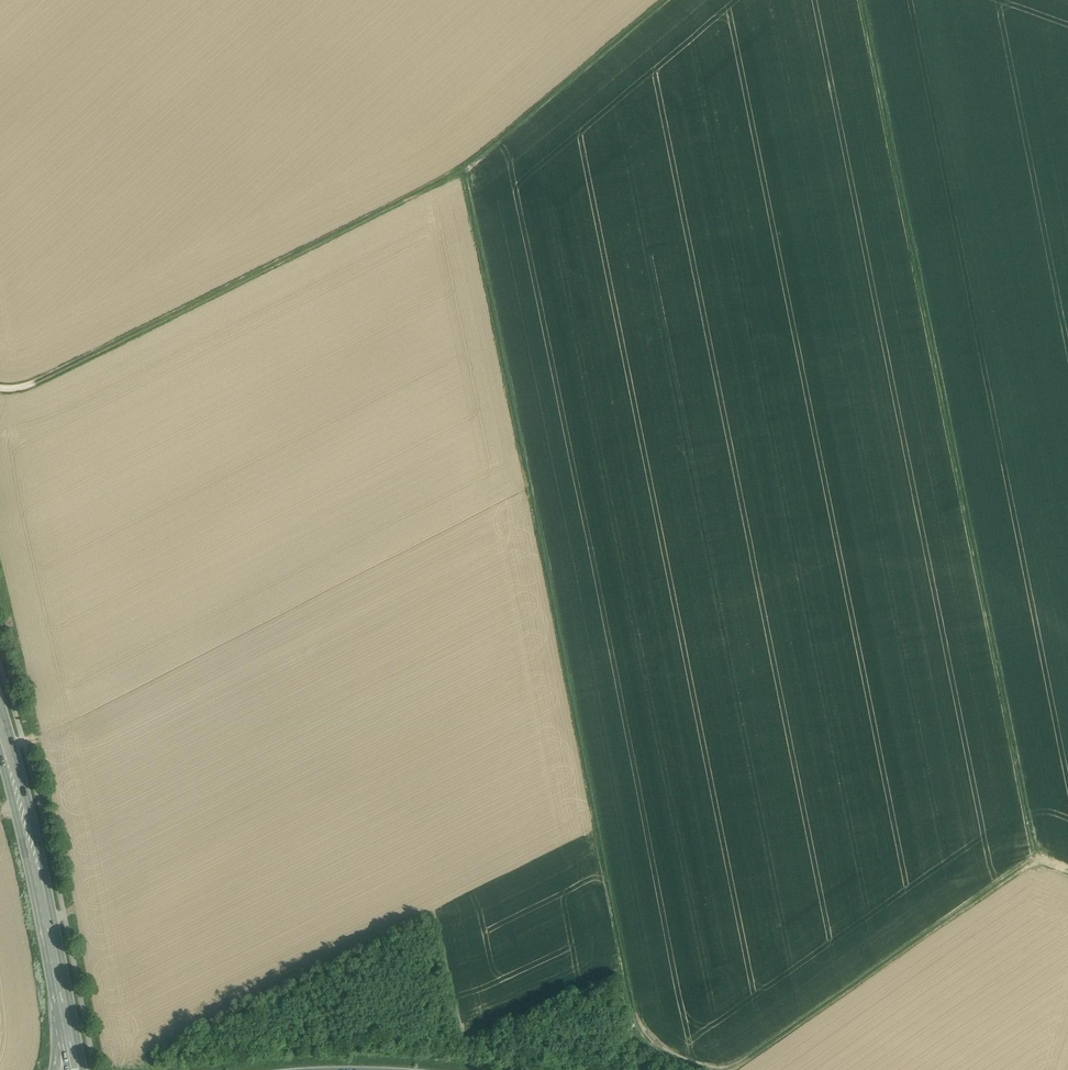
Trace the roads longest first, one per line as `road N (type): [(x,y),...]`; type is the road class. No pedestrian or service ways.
road 1 (track): [(463,170),(633,1003),(644,1043),(675,1069)]
road 2 (track): [(1067,869),(1037,858),(863,0)]
road 3 (track): [(665,0),(463,170),(33,384),(0,387)]
road 4 (track): [(728,1069),(1037,858)]
road 5 (secondary): [(69,1023),(0,725)]

